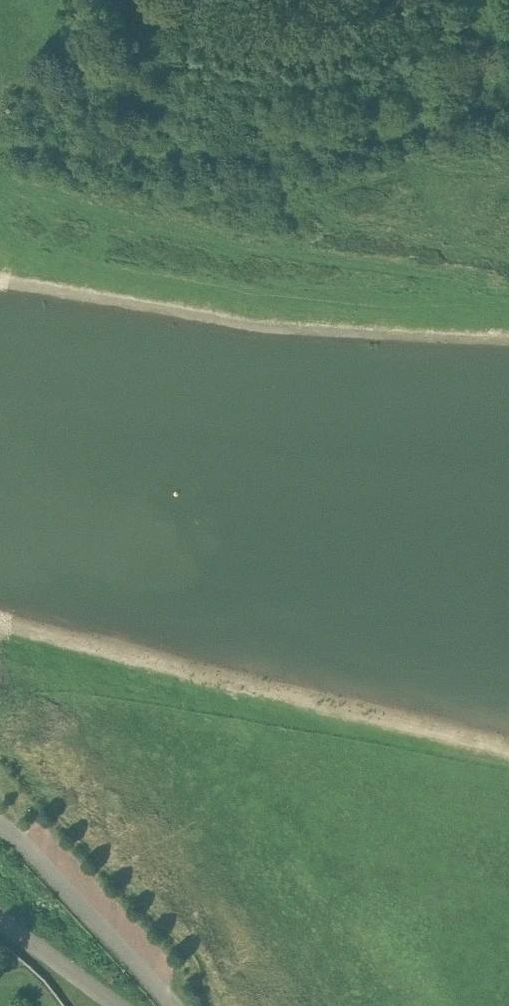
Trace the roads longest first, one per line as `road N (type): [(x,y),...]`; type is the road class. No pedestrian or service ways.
road 1 (unclassified): [(127,1005),(0,914)]

